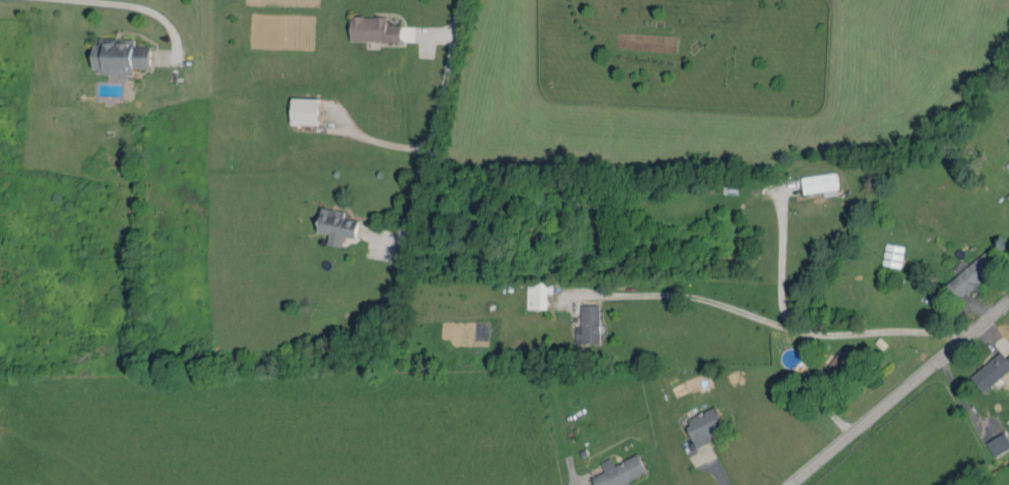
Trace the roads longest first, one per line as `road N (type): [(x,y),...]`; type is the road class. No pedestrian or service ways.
road 1 (residential): [(794,484),(1008,303)]

